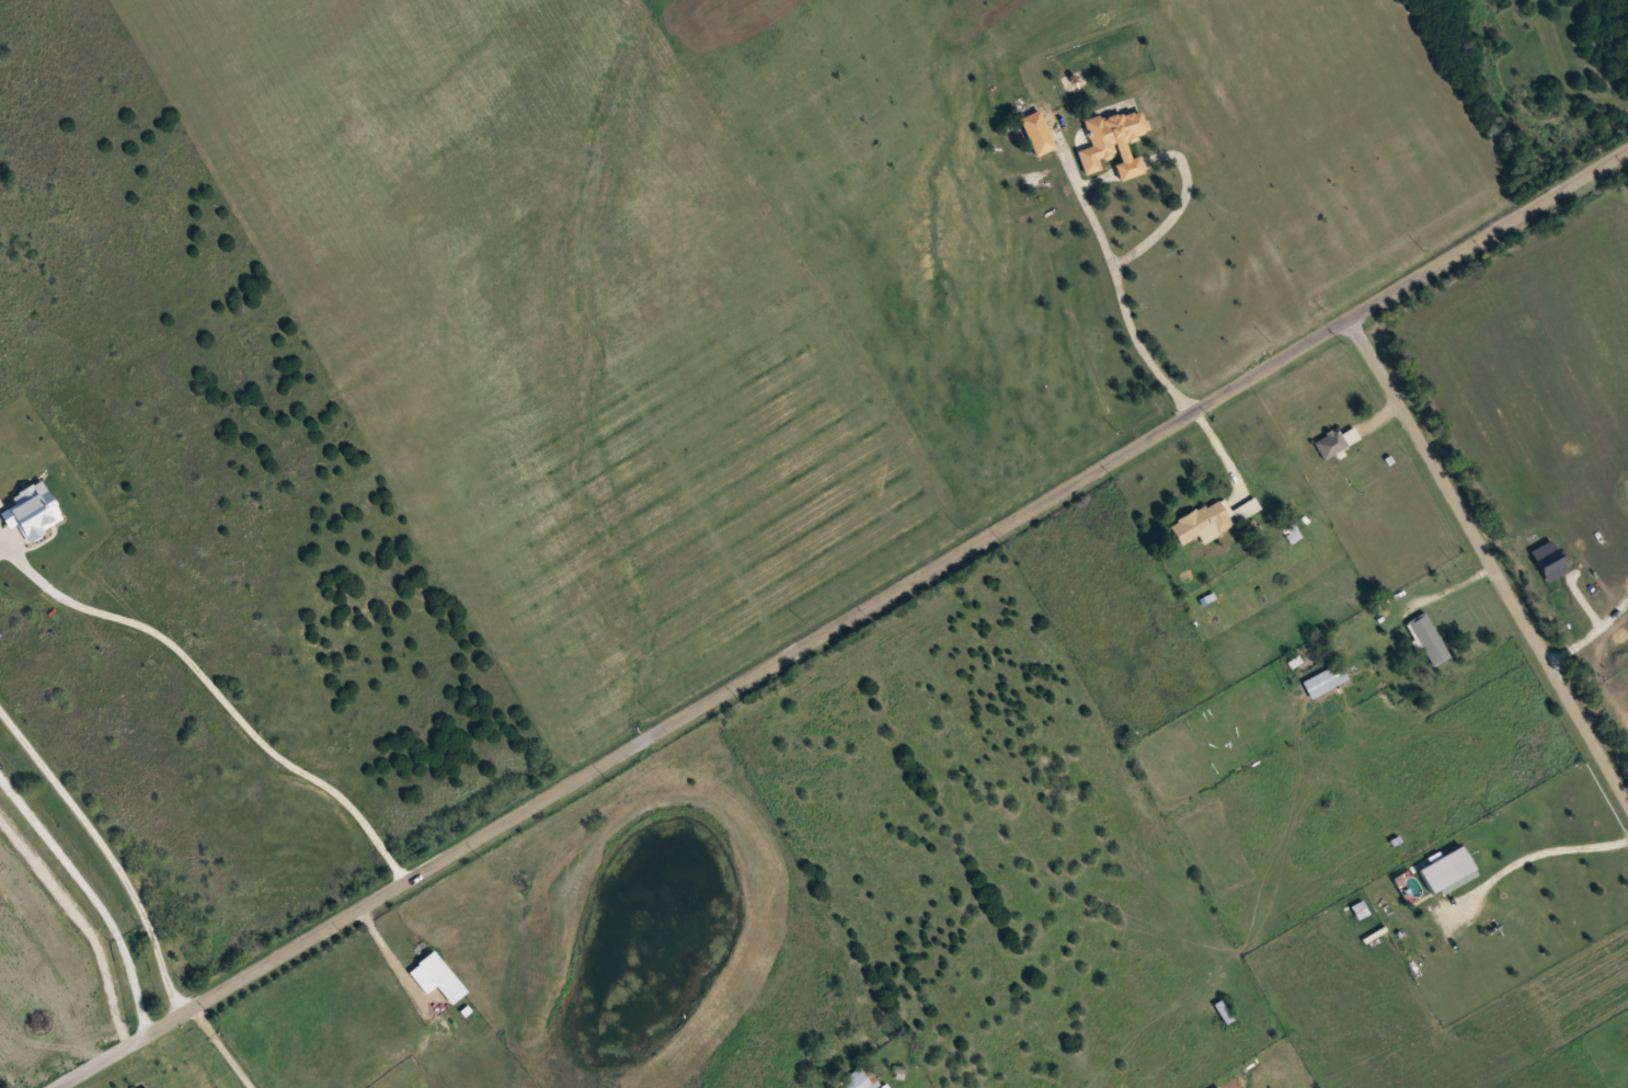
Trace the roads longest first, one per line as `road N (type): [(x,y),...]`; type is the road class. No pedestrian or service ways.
road 1 (residential): [(56,1087),(689,718),(1627,148)]
road 2 (residential): [(1627,807),(1346,321)]

